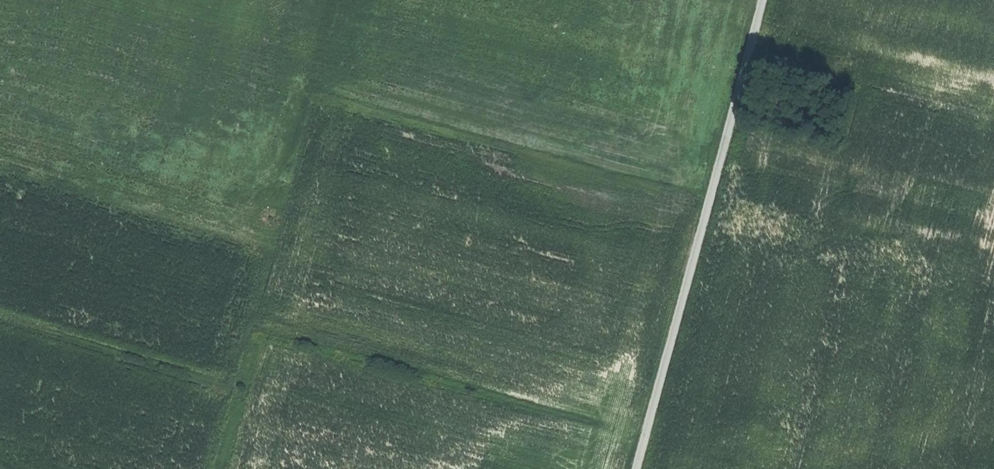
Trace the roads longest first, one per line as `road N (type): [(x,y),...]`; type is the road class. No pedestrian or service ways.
road 1 (track): [(762,0),(632,468)]
road 2 (track): [(213,468),(315,98)]

